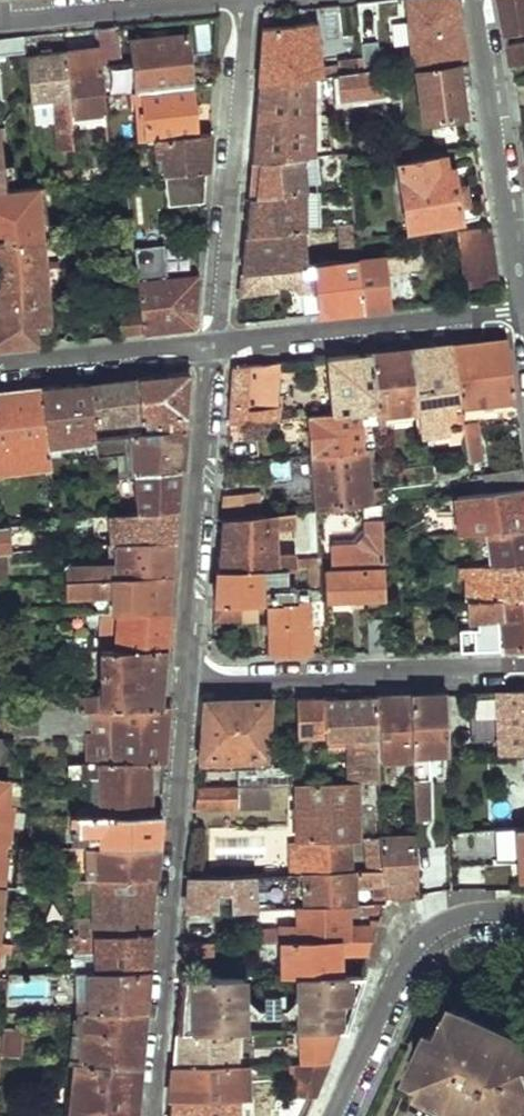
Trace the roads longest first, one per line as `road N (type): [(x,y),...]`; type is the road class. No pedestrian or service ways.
road 1 (residential): [(150,1115),(189,682)]
road 2 (residential): [(217,343),(244,0)]
road 3 (residential): [(189,682),(217,343)]
road 4 (residential): [(189,682),(523,668)]
road 5 (residential): [(478,0),(523,306)]
road 6 (residential): [(523,312),(217,343)]
road 7 (residential): [(333,1115),(420,945),(467,918),(523,917)]
road 8 (residential): [(217,343),(0,364)]
road 9 (residential): [(0,18),(207,0)]

